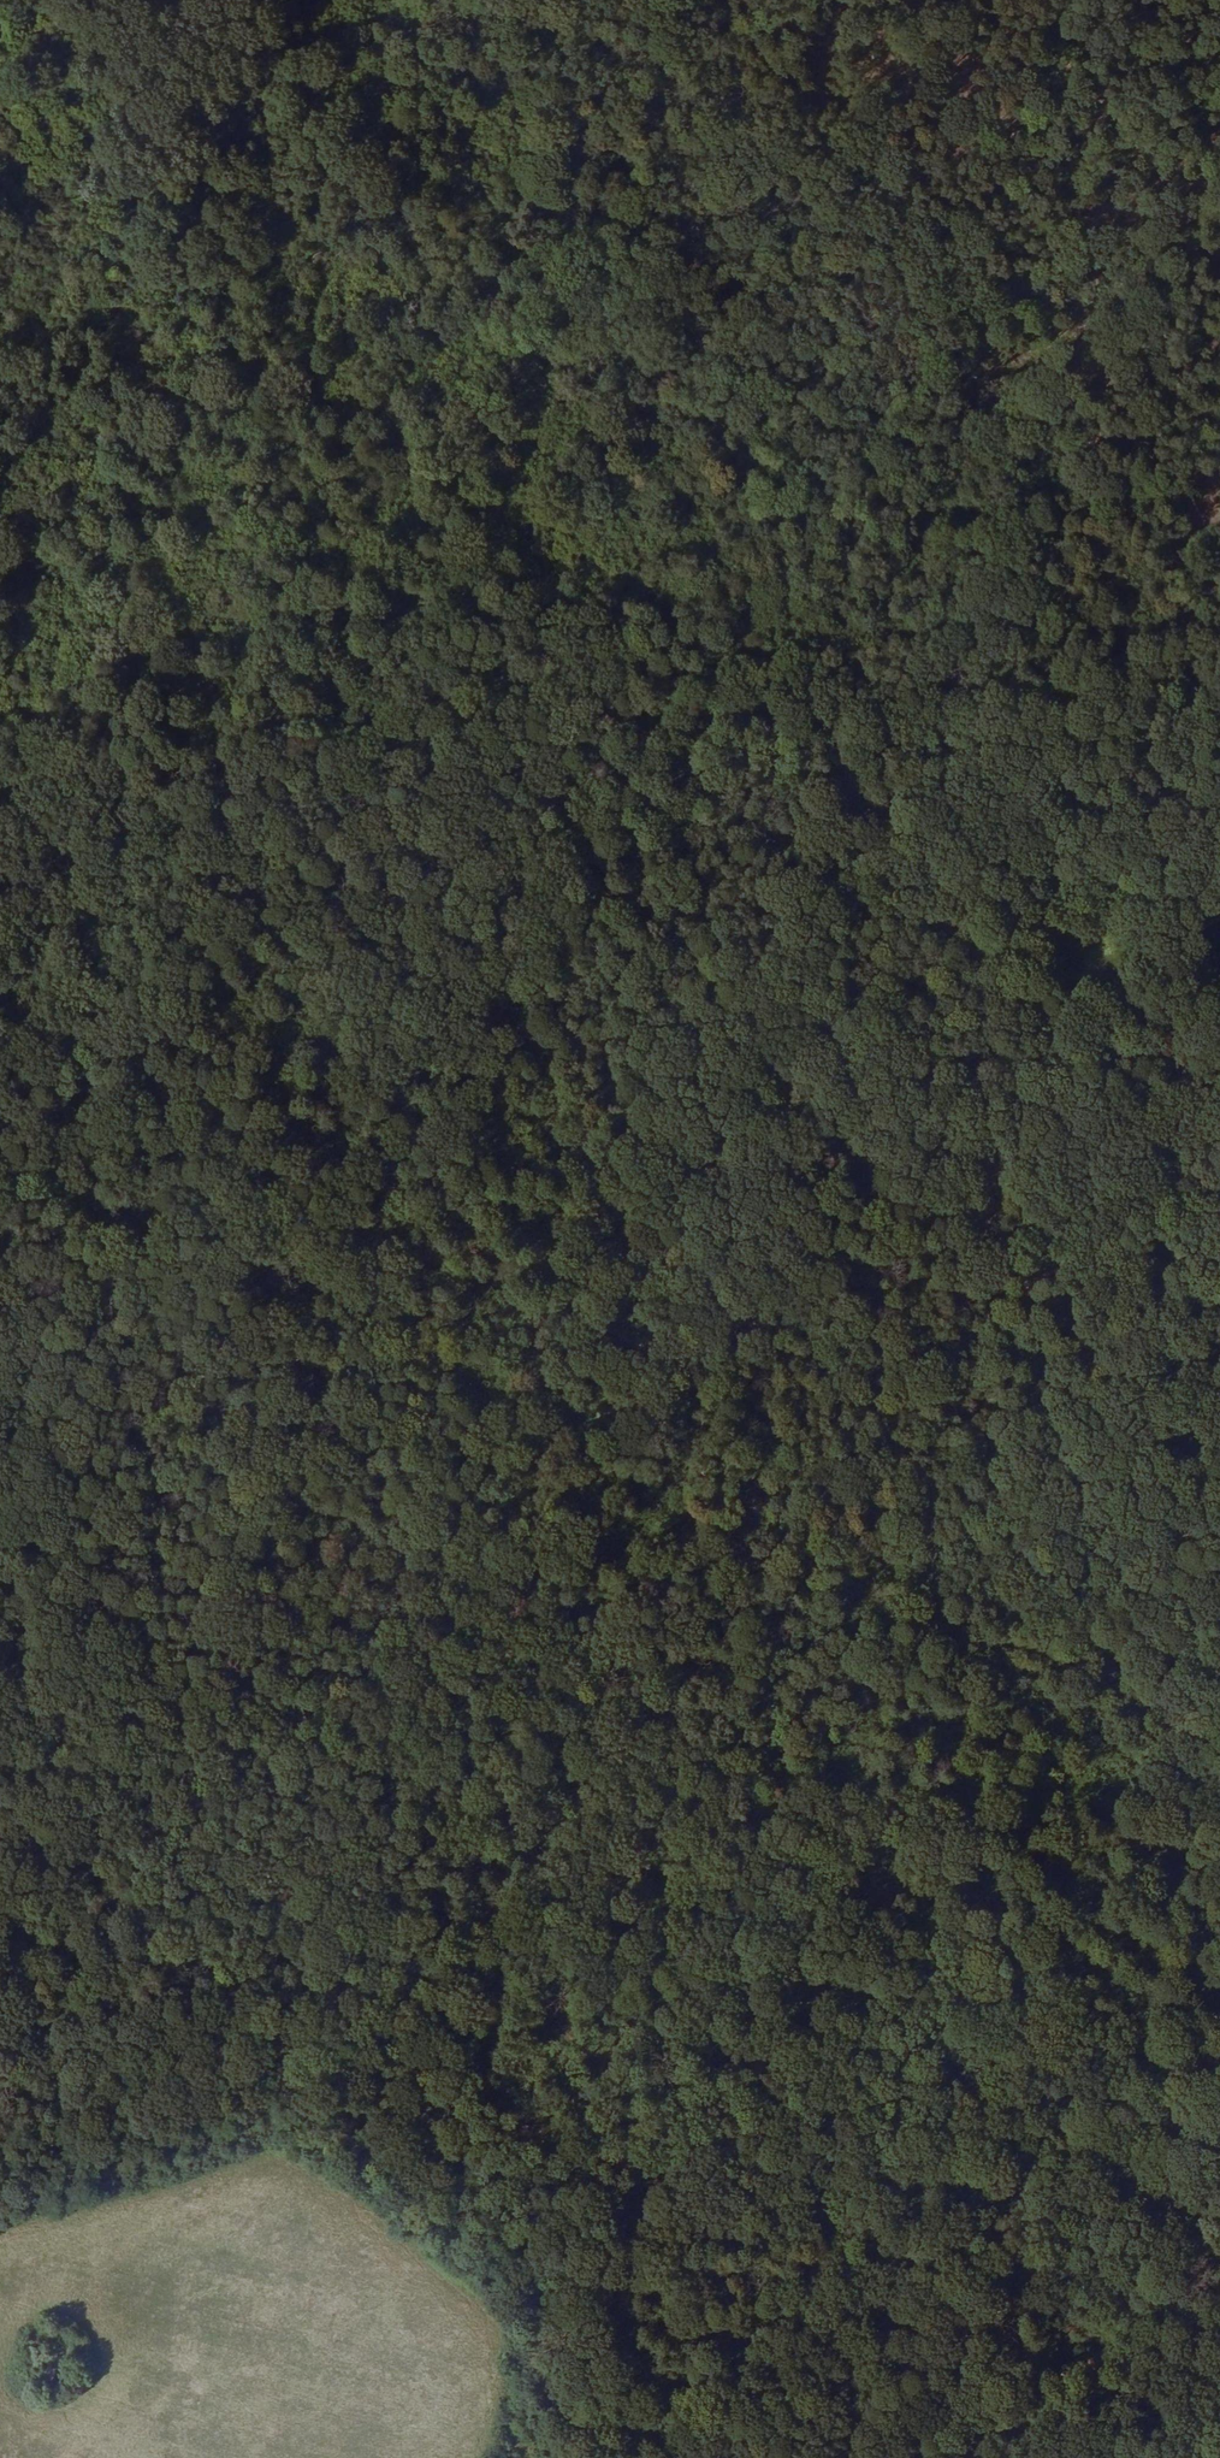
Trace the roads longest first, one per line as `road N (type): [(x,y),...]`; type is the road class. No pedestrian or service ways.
road 1 (track): [(744,0),(1219,588)]

